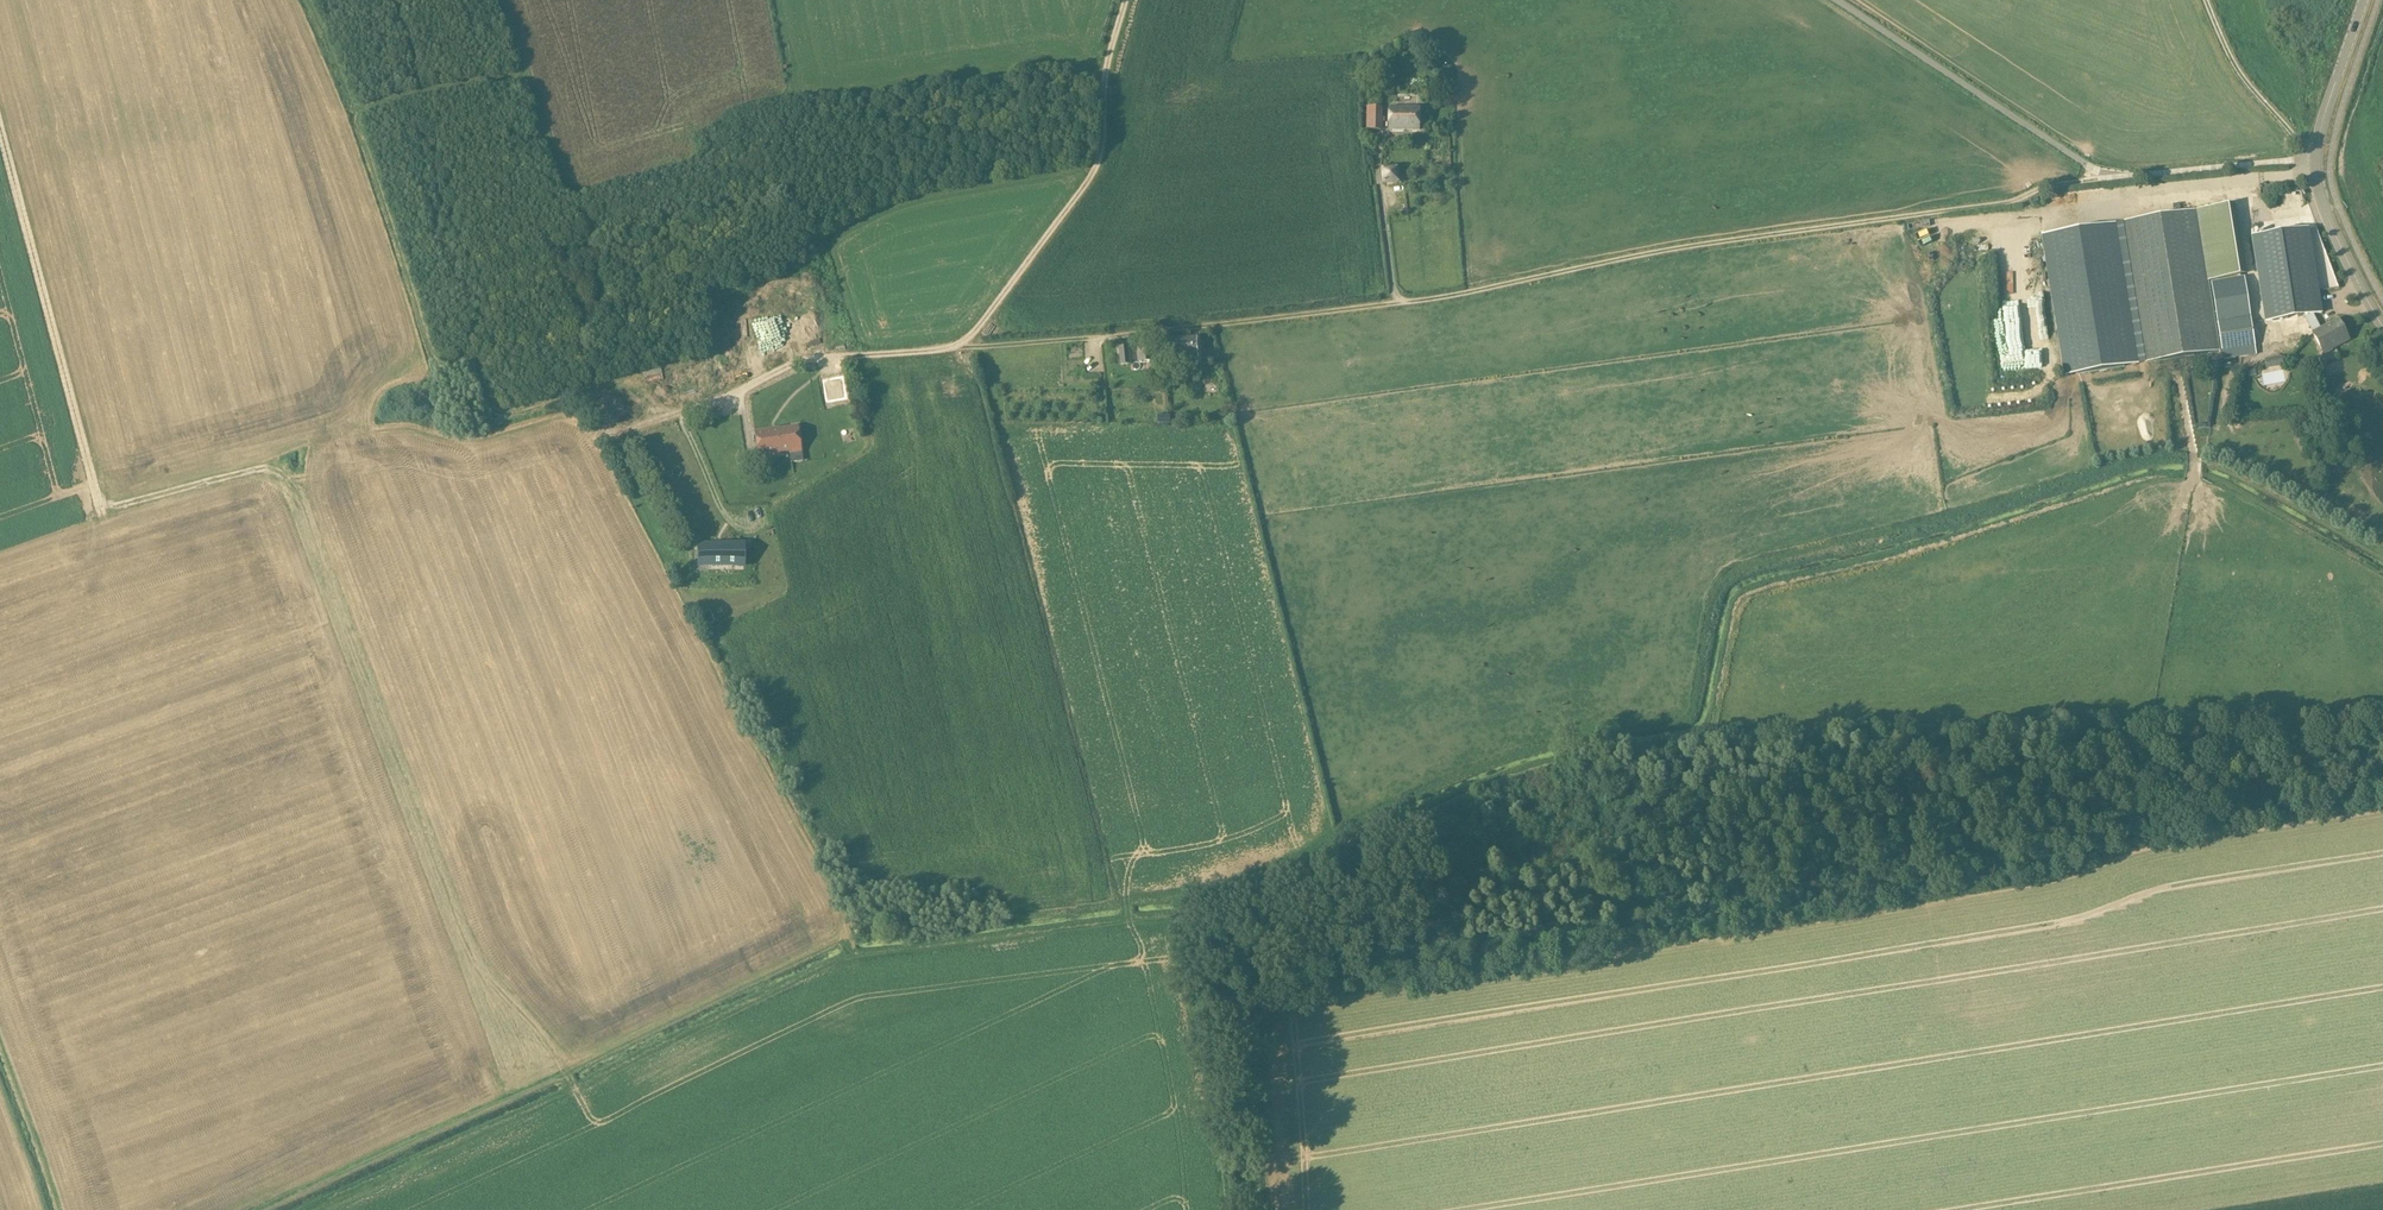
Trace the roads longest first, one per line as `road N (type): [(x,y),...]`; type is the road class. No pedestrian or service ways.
road 1 (track): [(589,1121),(560,1063),(477,968),(293,478),(266,468)]
road 2 (track): [(2109,178),(2041,187),(2016,202),(1689,246),(1395,303)]
road 3 (track): [(1395,303),(817,359),(738,393)]
road 4 (track): [(306,0),(356,114),(436,366),(472,363),(493,415),(587,388)]
road 5 (track): [(0,130),(101,511),(266,468)]
road 6 (track): [(1125,0),(1106,66),(1096,168),(979,326),(951,349)]
road 7 (track): [(2109,178),(1836,0)]
road 8 (unclassified): [(2316,160),(2109,178)]
road 9 (track): [(2317,149),(2296,138),(2240,74),(2206,0)]
road 10 (track): [(356,114),(525,75)]
road 11 (tertiary): [(2382,317),(2333,228),(2316,160)]
road 12 (tertiary): [(2316,160),(2364,0)]

